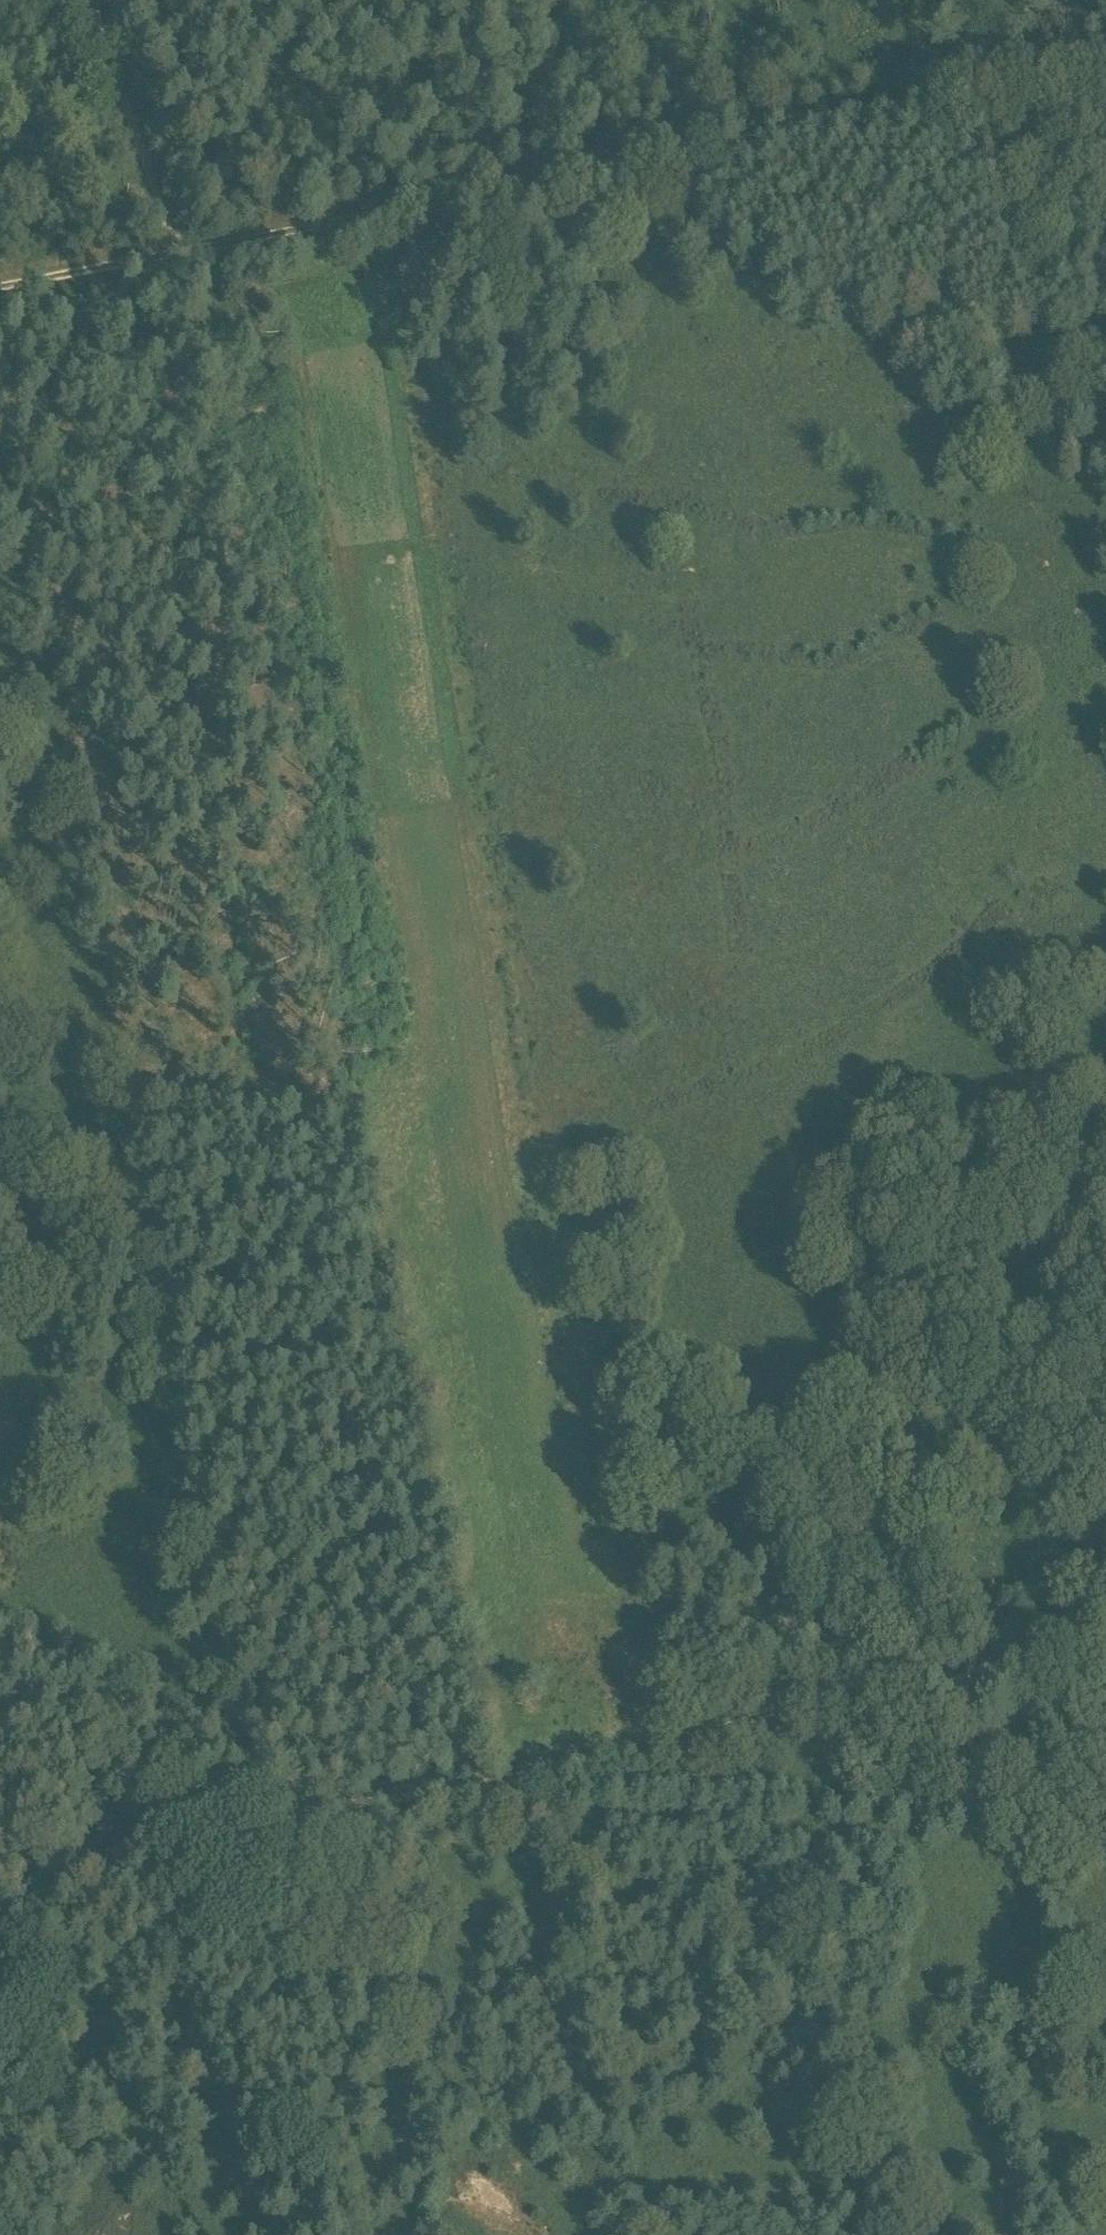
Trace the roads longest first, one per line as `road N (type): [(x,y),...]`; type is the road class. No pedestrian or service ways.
road 1 (track): [(0,1887),(422,1802),(579,1779),(1105,1635)]
road 2 (track): [(1105,73),(186,260)]
road 3 (track): [(74,0),(90,53),(186,260)]
road 4 (track): [(186,260),(0,295)]

